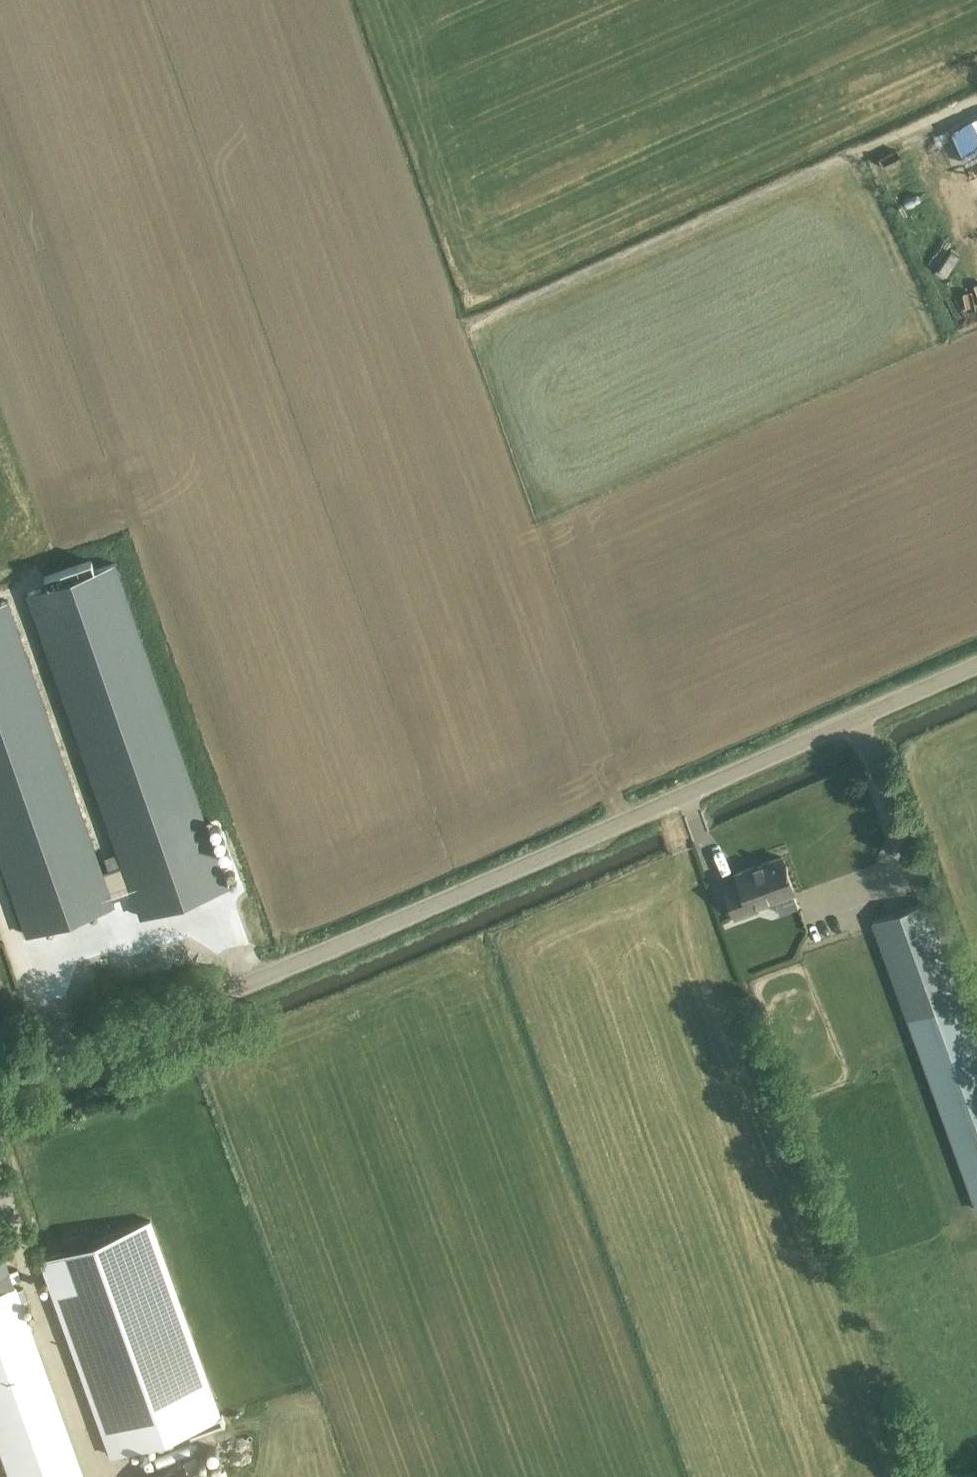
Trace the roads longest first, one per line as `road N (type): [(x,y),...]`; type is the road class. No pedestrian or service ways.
road 1 (unclassified): [(0,1080),(446,899),(976,664)]

